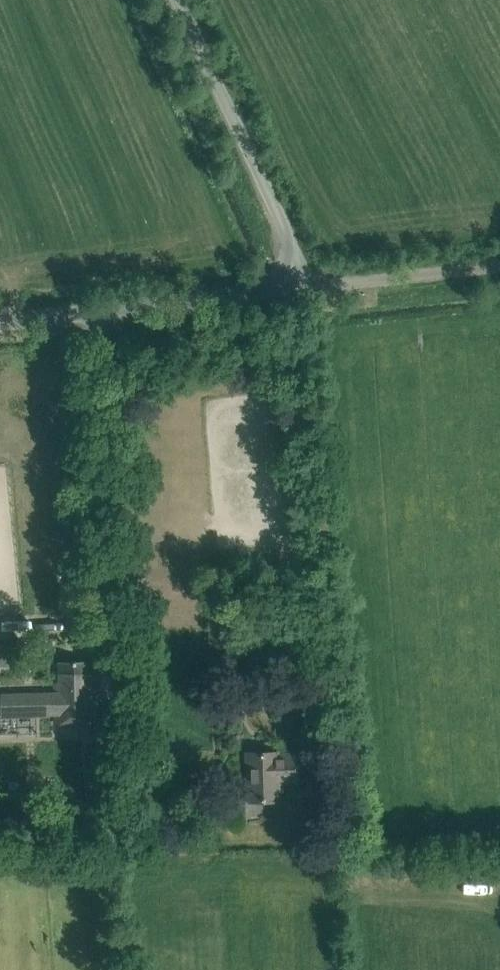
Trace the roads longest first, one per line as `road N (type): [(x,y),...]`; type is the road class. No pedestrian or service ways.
road 1 (unclassified): [(295,287),(276,211),(178,0)]
road 2 (unclassified): [(0,324),(295,287)]
road 3 (unclassified): [(295,287),(499,265)]

